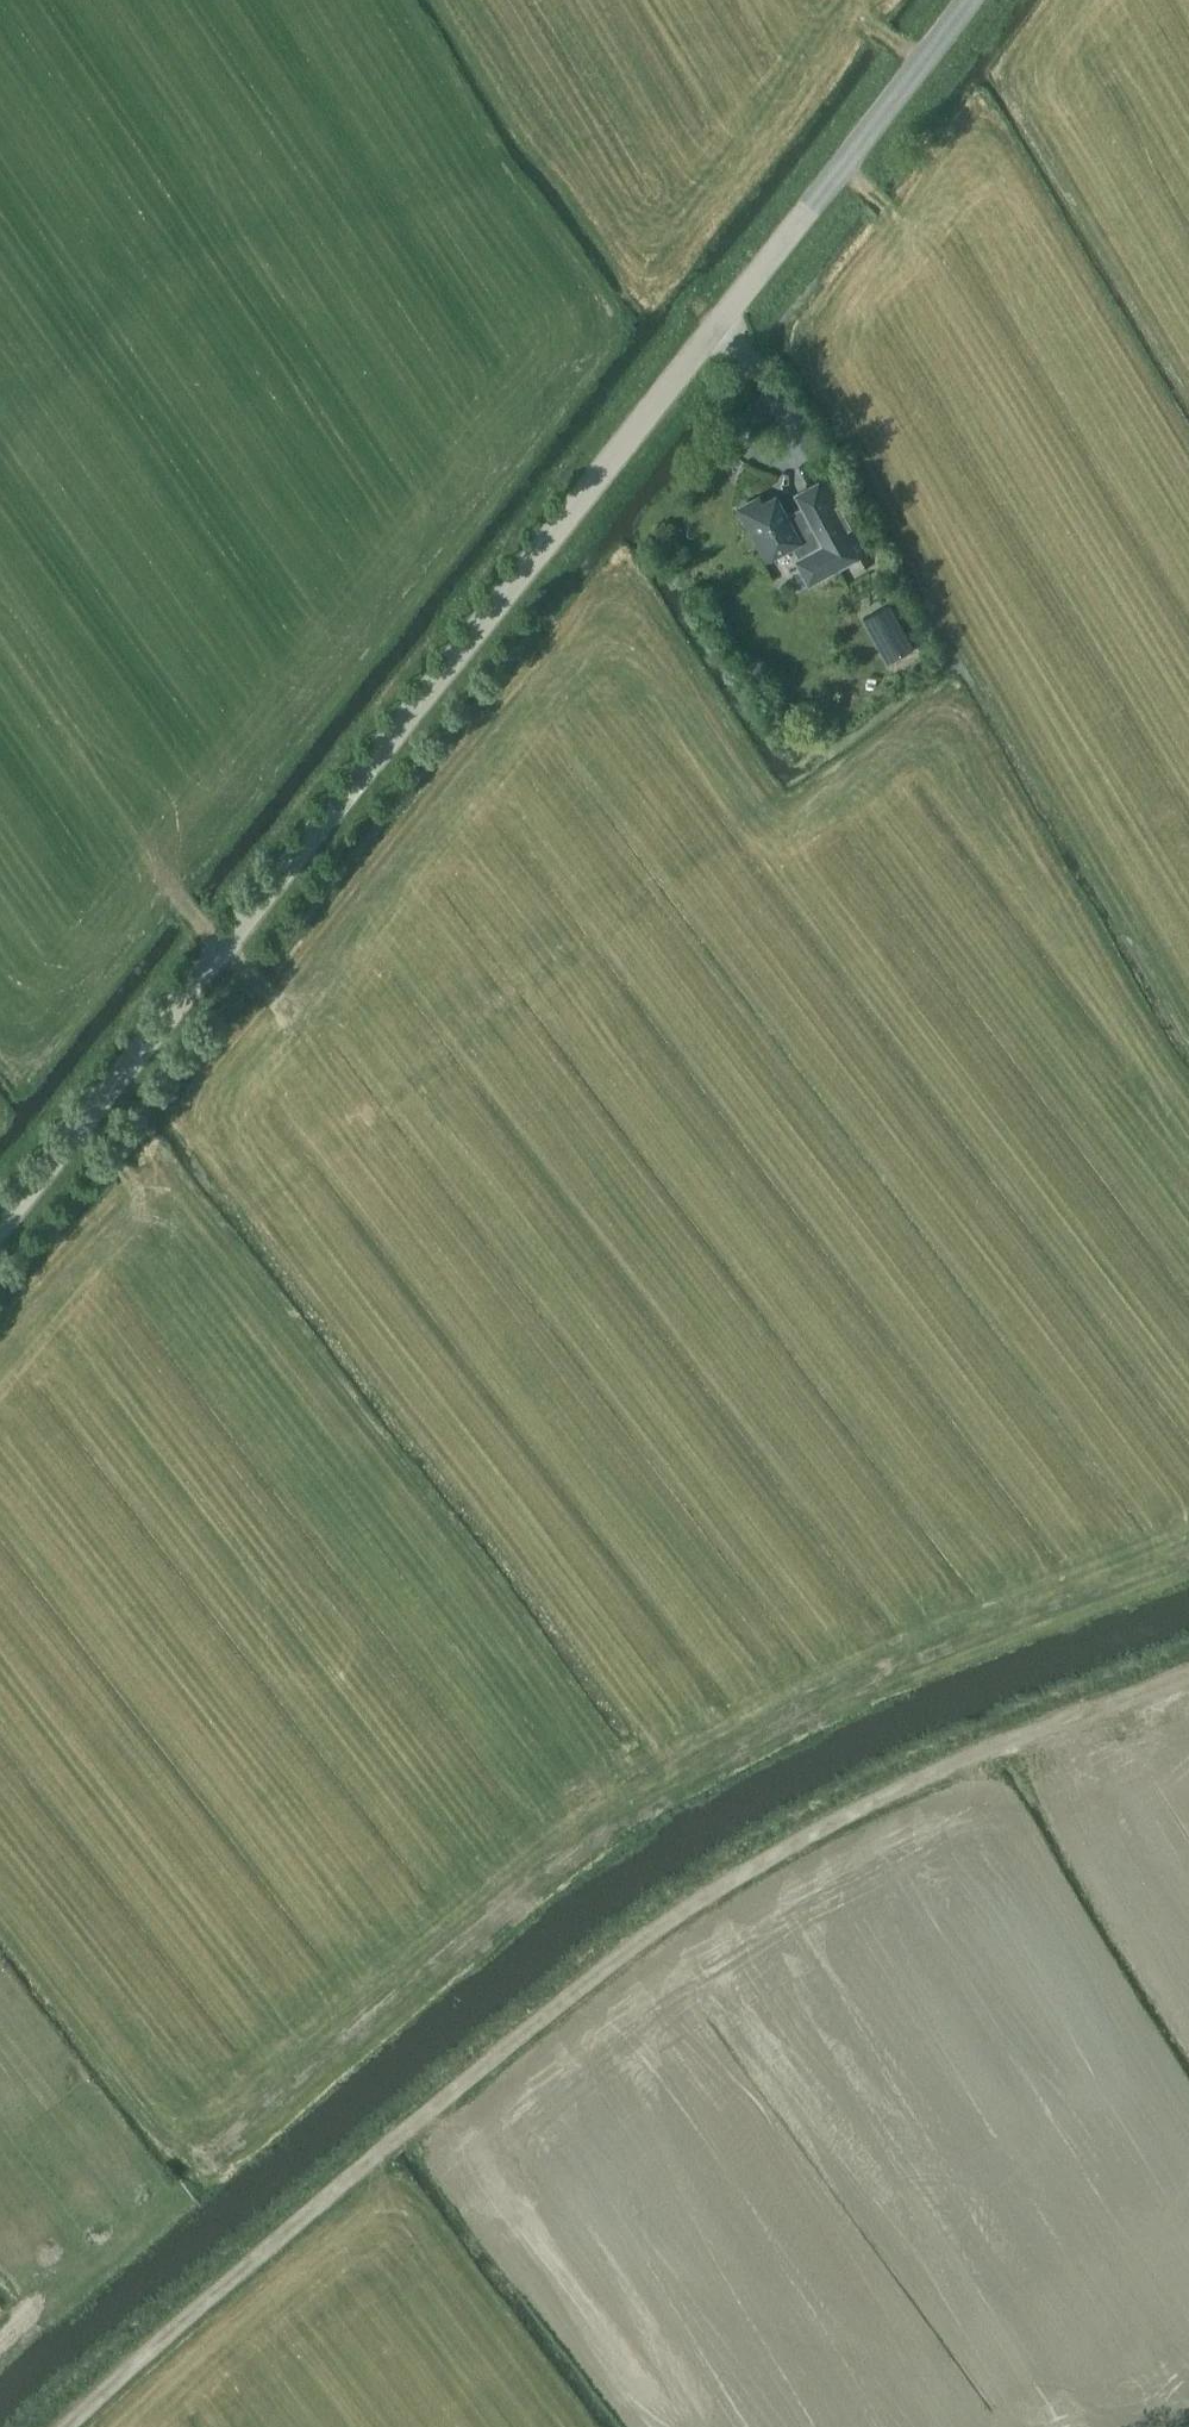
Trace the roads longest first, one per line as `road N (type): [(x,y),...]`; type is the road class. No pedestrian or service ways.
road 1 (tertiary): [(0,1240),(542,572),(971,0)]
road 2 (track): [(65,2426),(449,2084),(653,1925),(860,1808),(1188,1661)]

